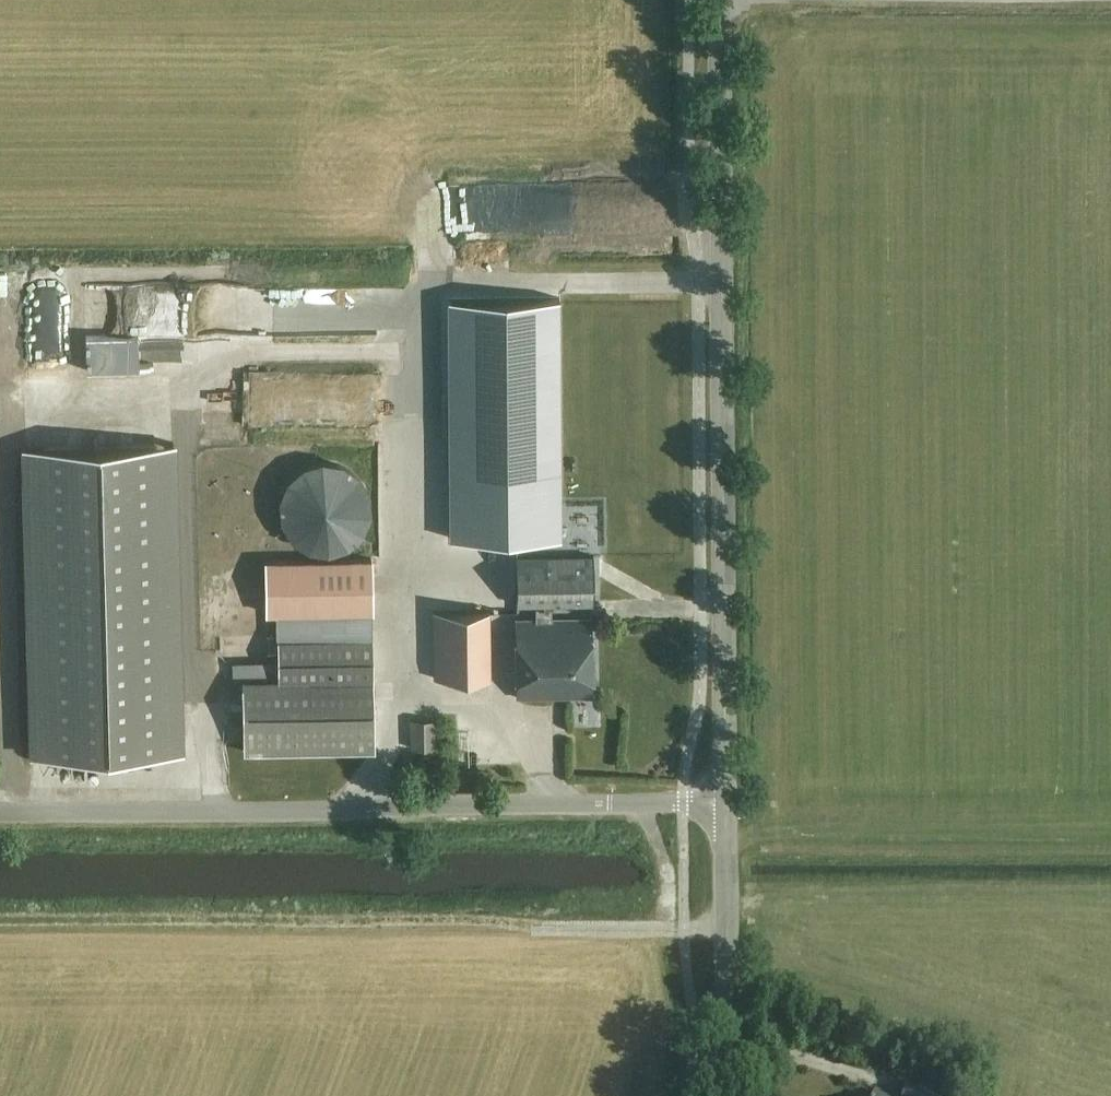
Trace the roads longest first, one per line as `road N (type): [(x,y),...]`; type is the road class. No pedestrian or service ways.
road 1 (tertiary): [(725,800),(720,0)]
road 2 (unclassified): [(725,800),(0,805)]
road 3 (tertiary): [(721,1095),(725,800)]

